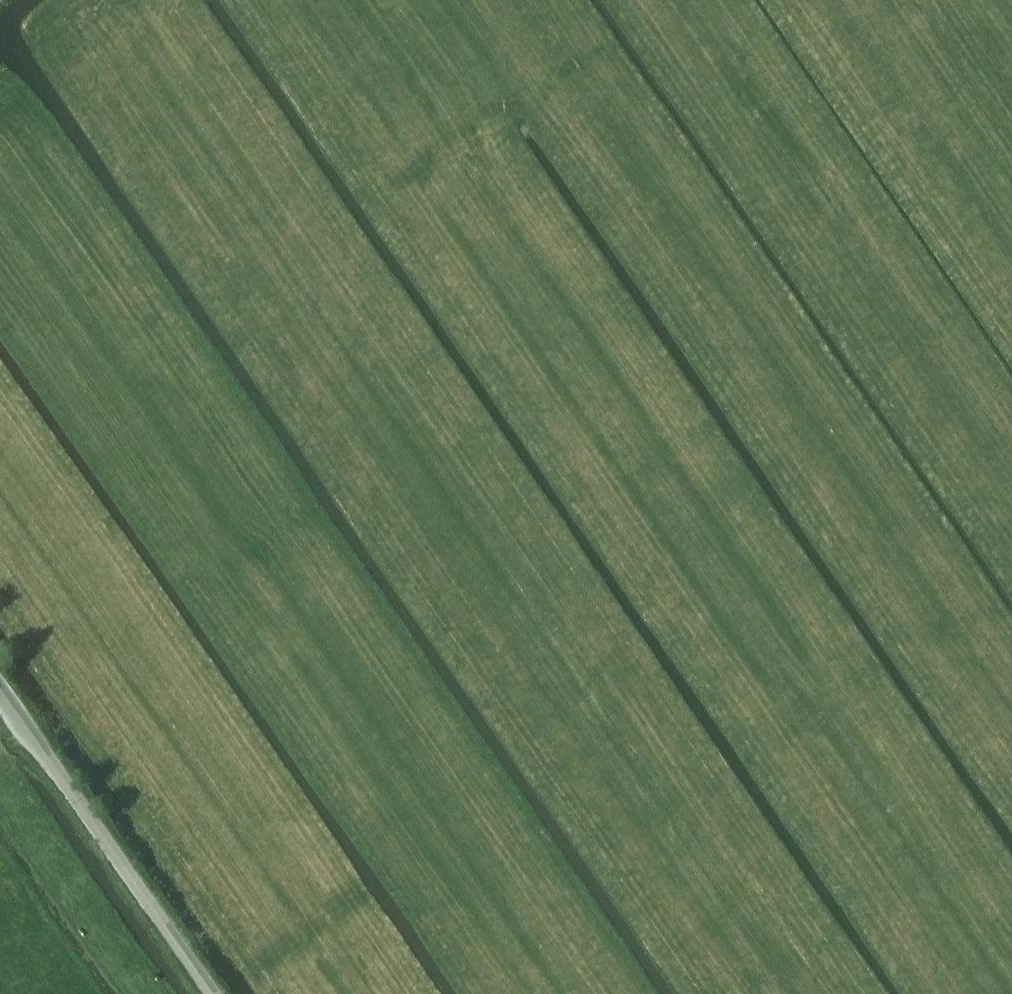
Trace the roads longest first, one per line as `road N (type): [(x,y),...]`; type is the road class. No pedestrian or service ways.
road 1 (tertiary): [(208,993),(0,696)]

